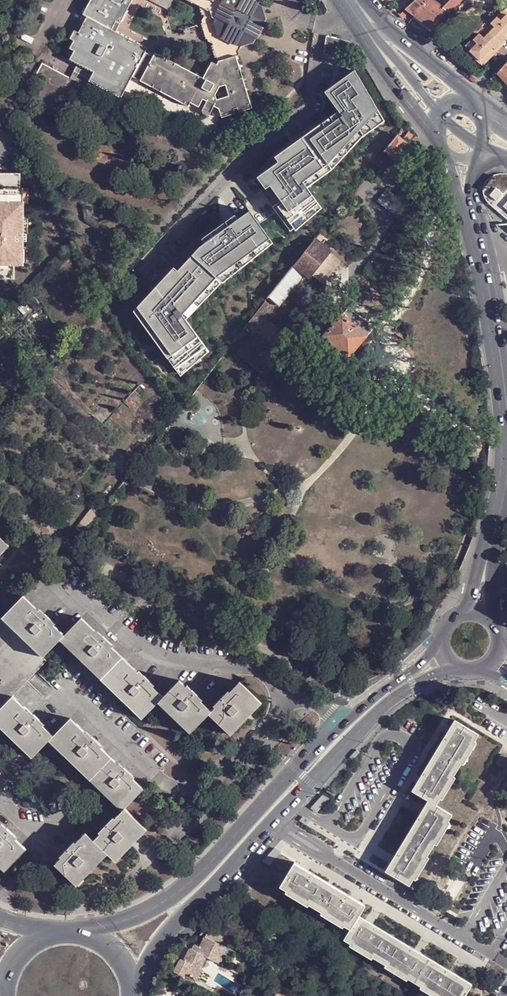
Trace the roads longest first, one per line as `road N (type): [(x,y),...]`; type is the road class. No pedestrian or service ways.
road 1 (tertiary): [(439,634),(421,665),(339,725),(198,876),(139,916),(77,934)]
road 2 (tertiary): [(130,988),(179,922),(389,703),(461,672)]
road 3 (tertiary): [(471,217),(506,404)]
road 4 (tertiary): [(473,99),(368,17)]
road 5 (tertiary): [(379,39),(387,75),(439,143)]

